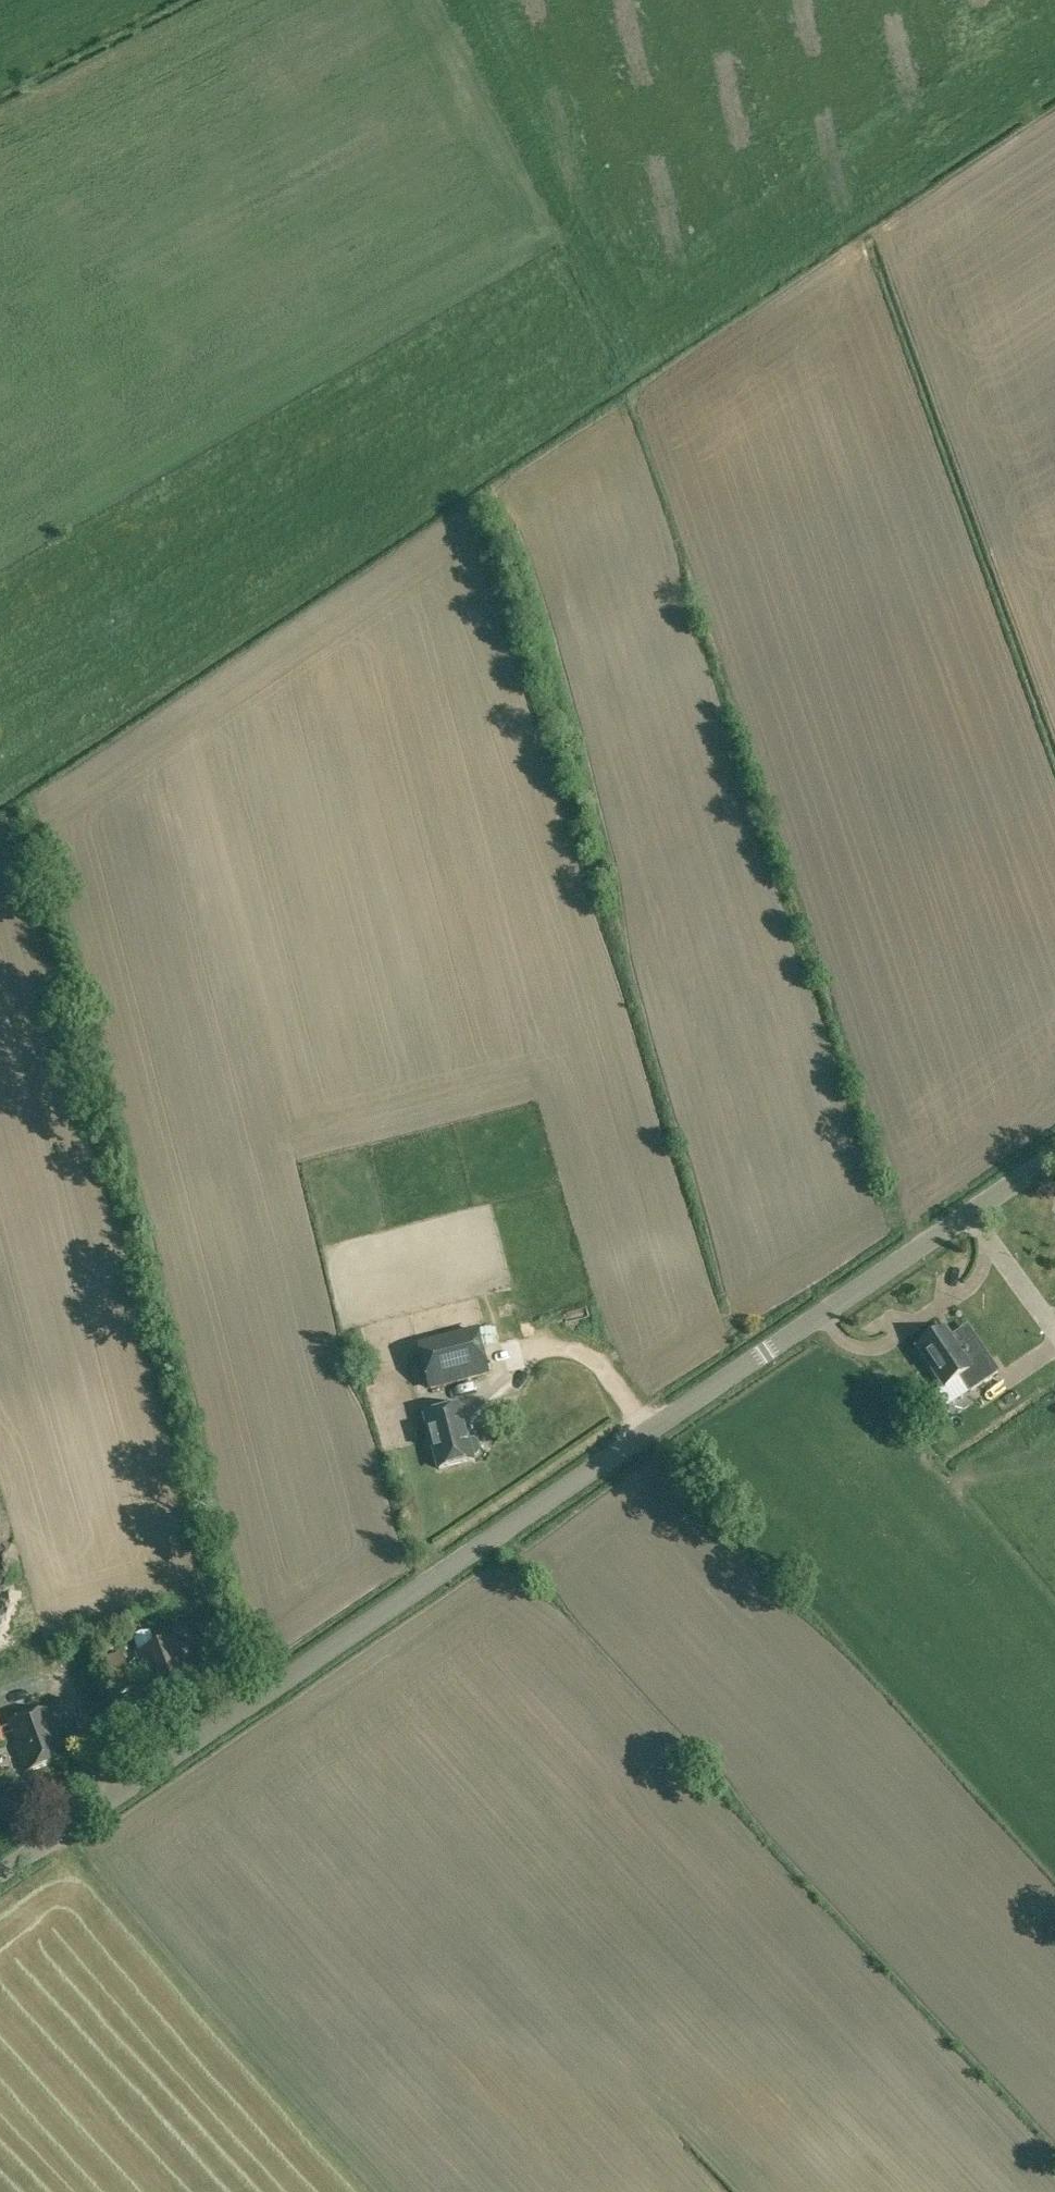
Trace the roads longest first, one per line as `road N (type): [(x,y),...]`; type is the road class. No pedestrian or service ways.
road 1 (unclassified): [(0,1873),(1054,1156)]

